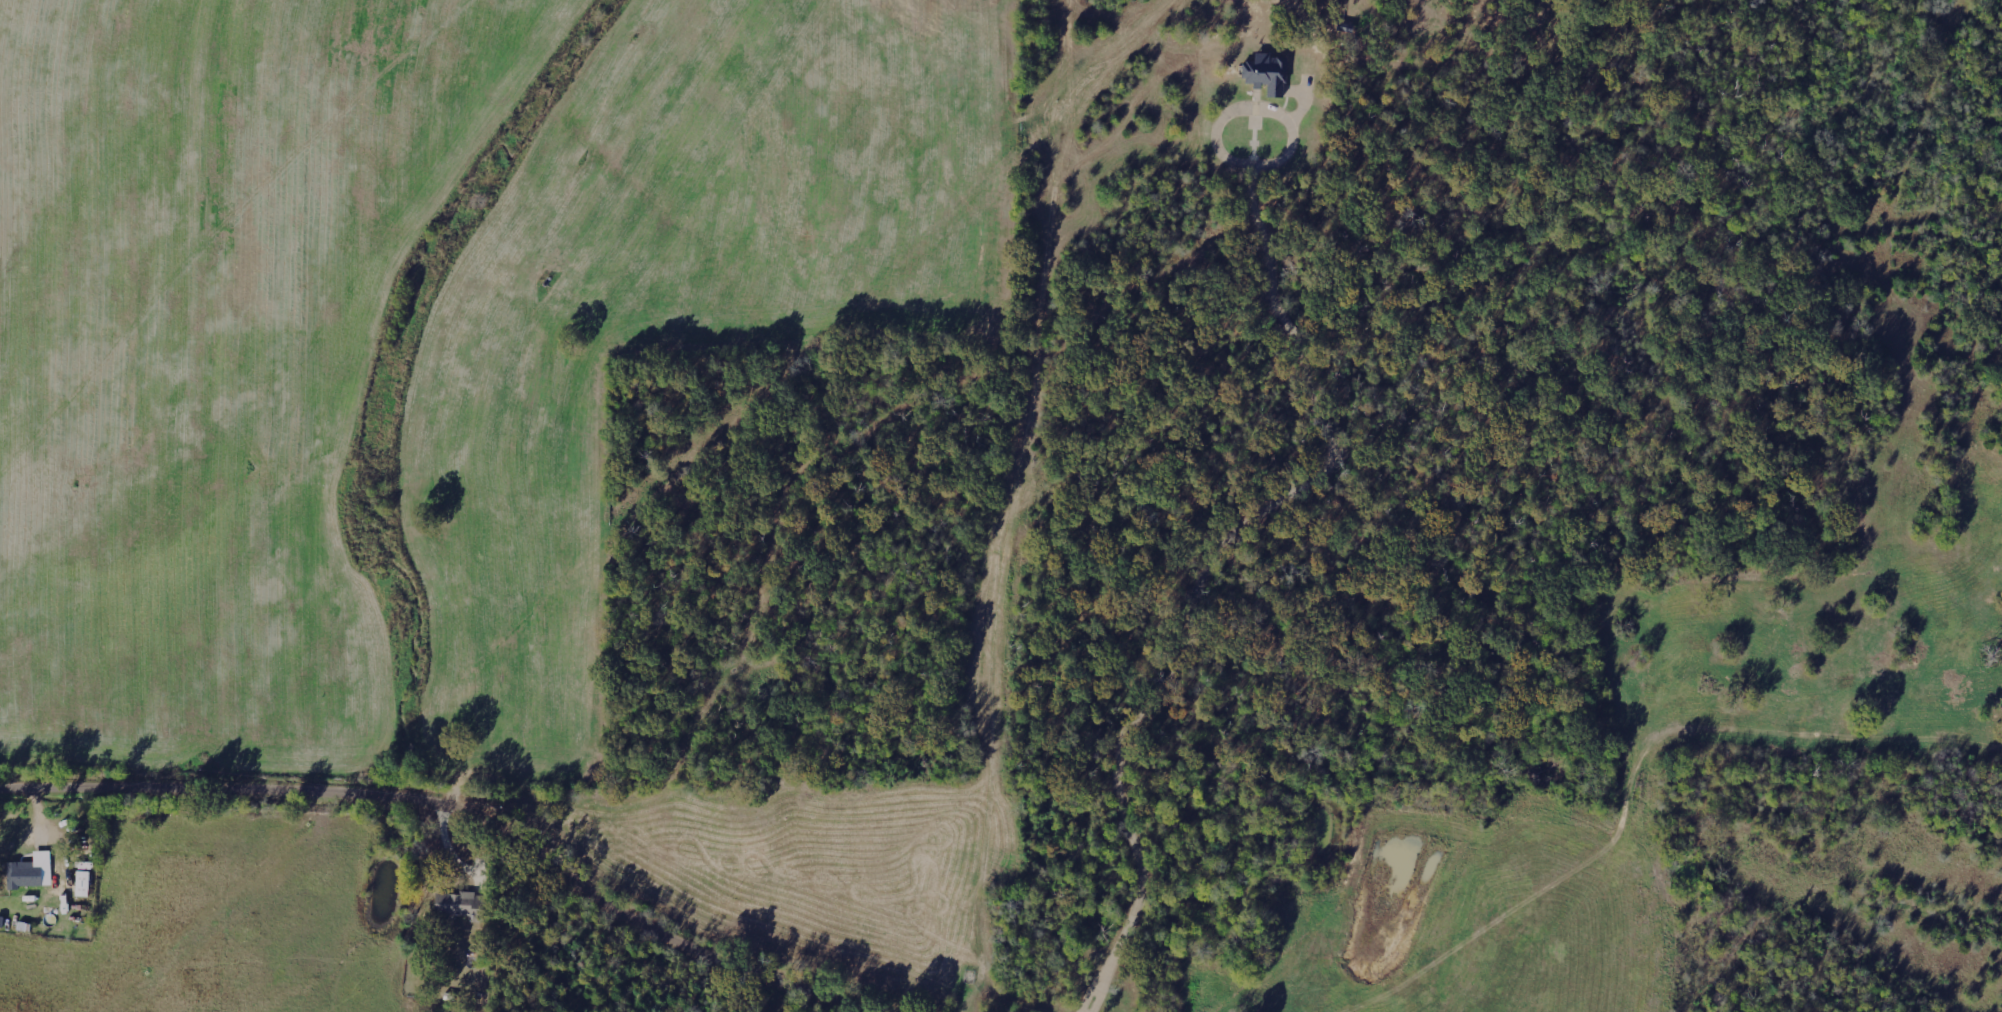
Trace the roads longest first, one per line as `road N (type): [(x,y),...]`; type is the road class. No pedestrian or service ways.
road 1 (residential): [(866,1011),(749,976),(652,934),(523,844),(459,811),(354,797),(0,792)]

